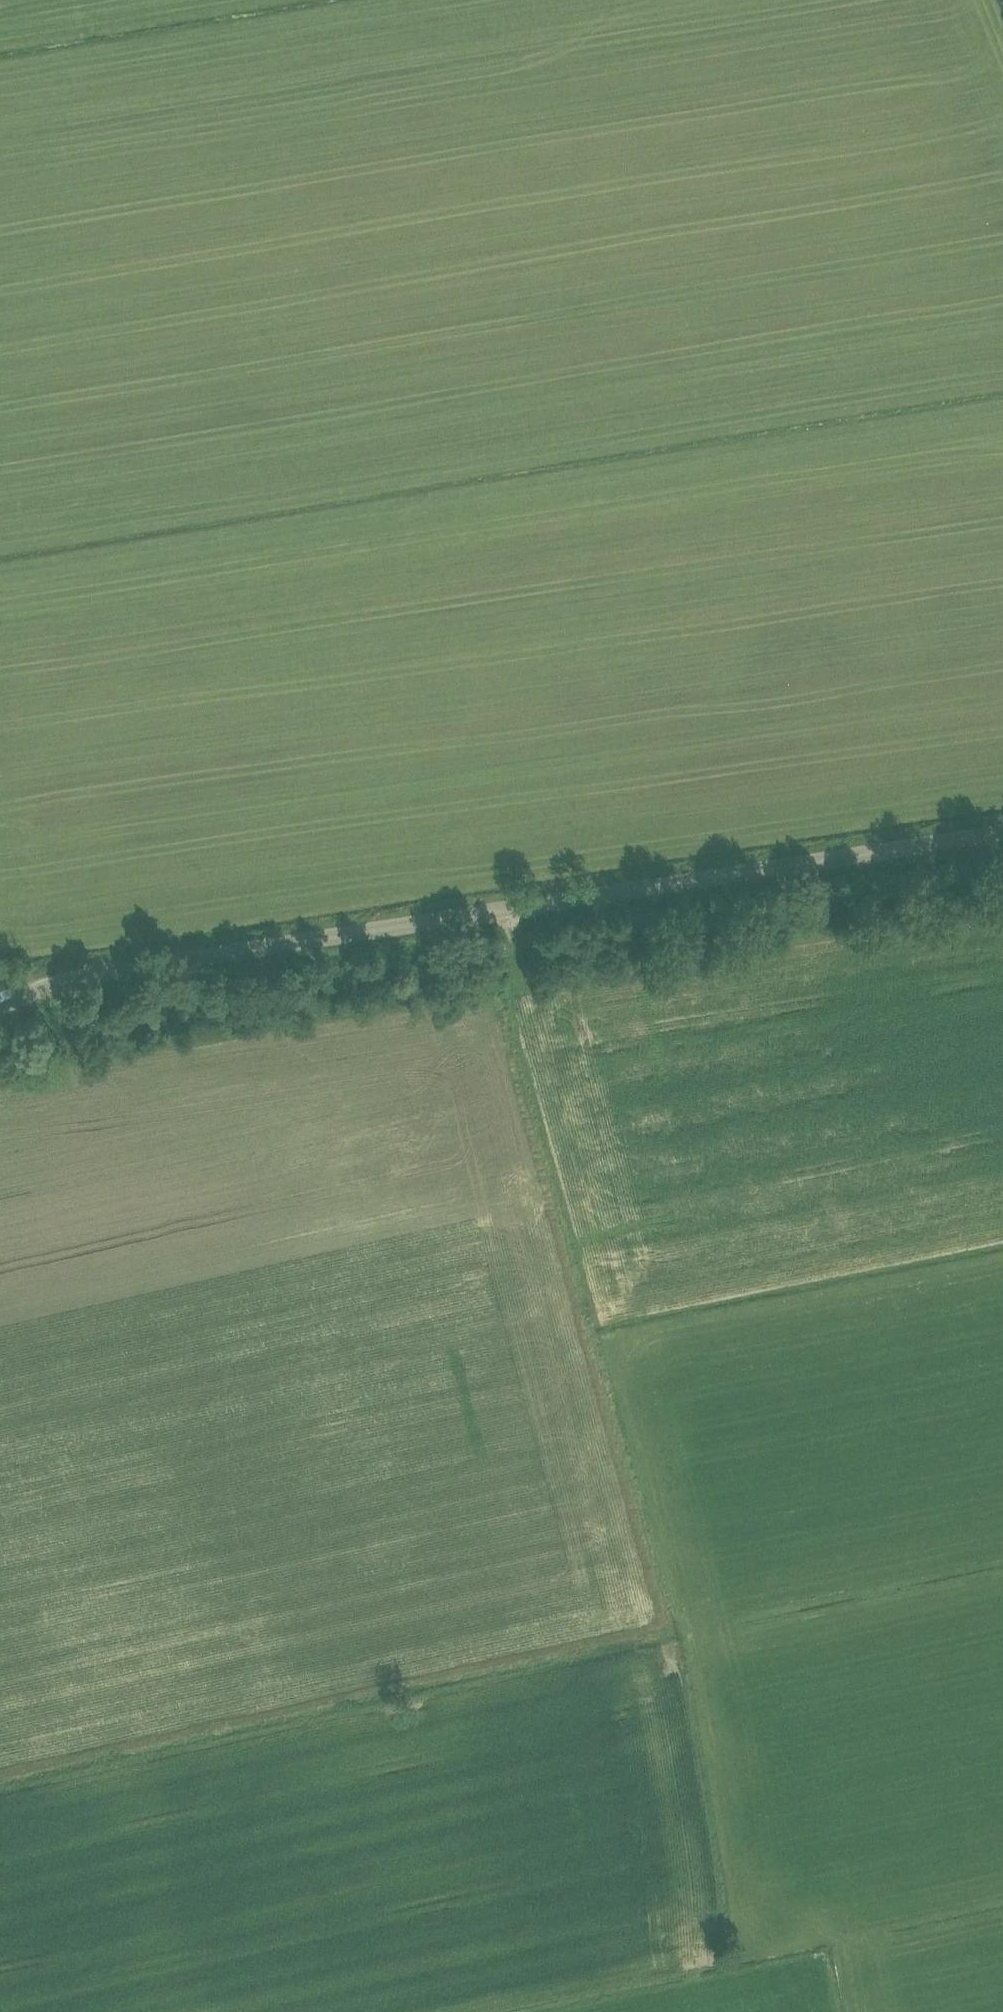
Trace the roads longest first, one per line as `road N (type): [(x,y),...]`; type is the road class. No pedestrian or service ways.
road 1 (unclassified): [(0,1005),(82,973),(1002,831)]

